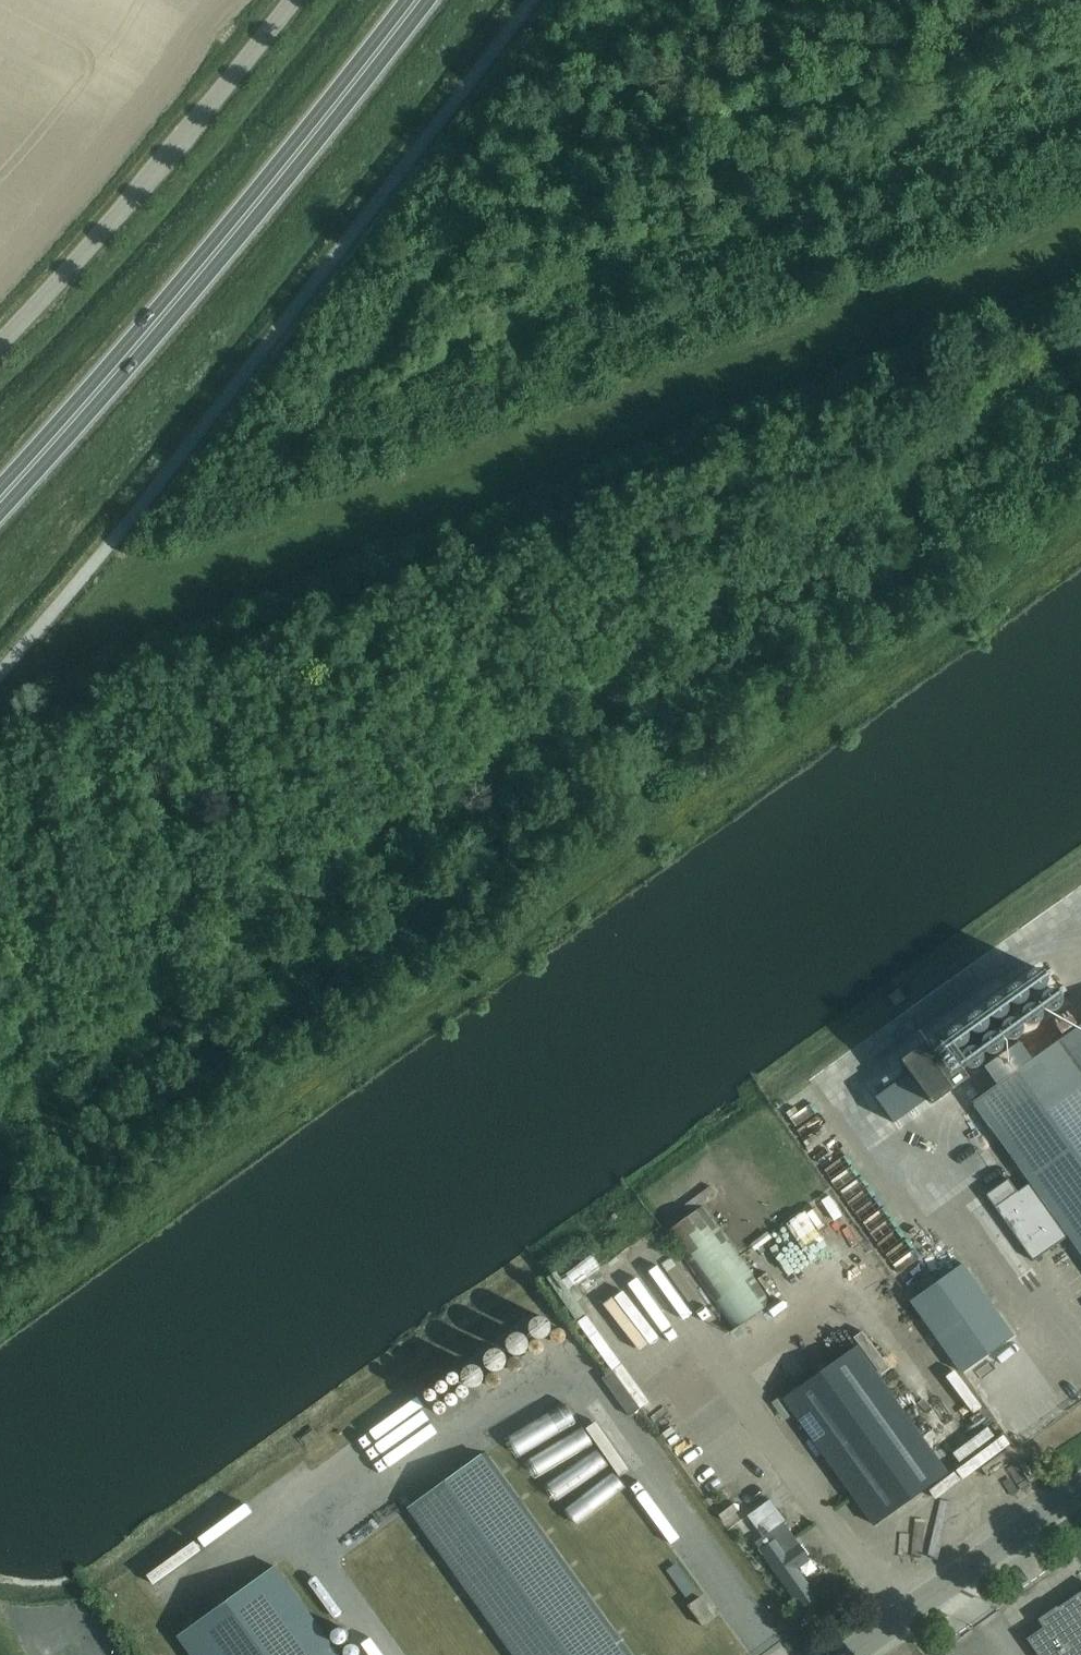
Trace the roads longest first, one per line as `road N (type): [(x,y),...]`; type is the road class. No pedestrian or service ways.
road 1 (trunk): [(0,498),(325,127),(419,0)]
road 2 (unclassified): [(0,333),(88,240),(279,0)]
road 3 (unclassified): [(848,1654),(1080,1488)]

